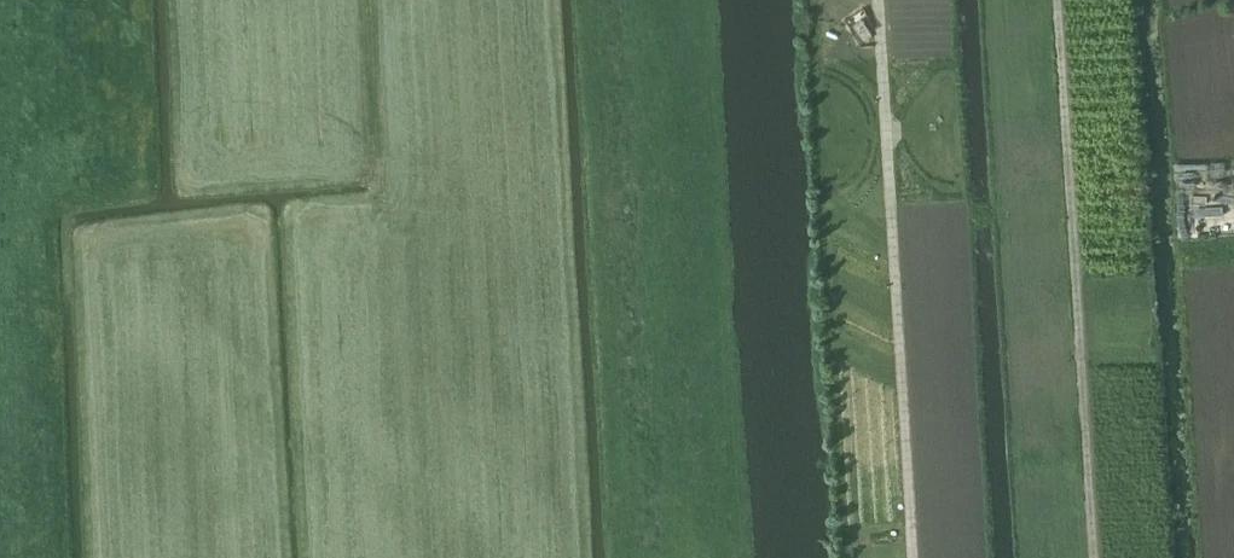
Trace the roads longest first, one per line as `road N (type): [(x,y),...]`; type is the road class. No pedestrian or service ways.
road 1 (track): [(1094,557),(1057,0)]
road 2 (track): [(912,557),(877,0)]

